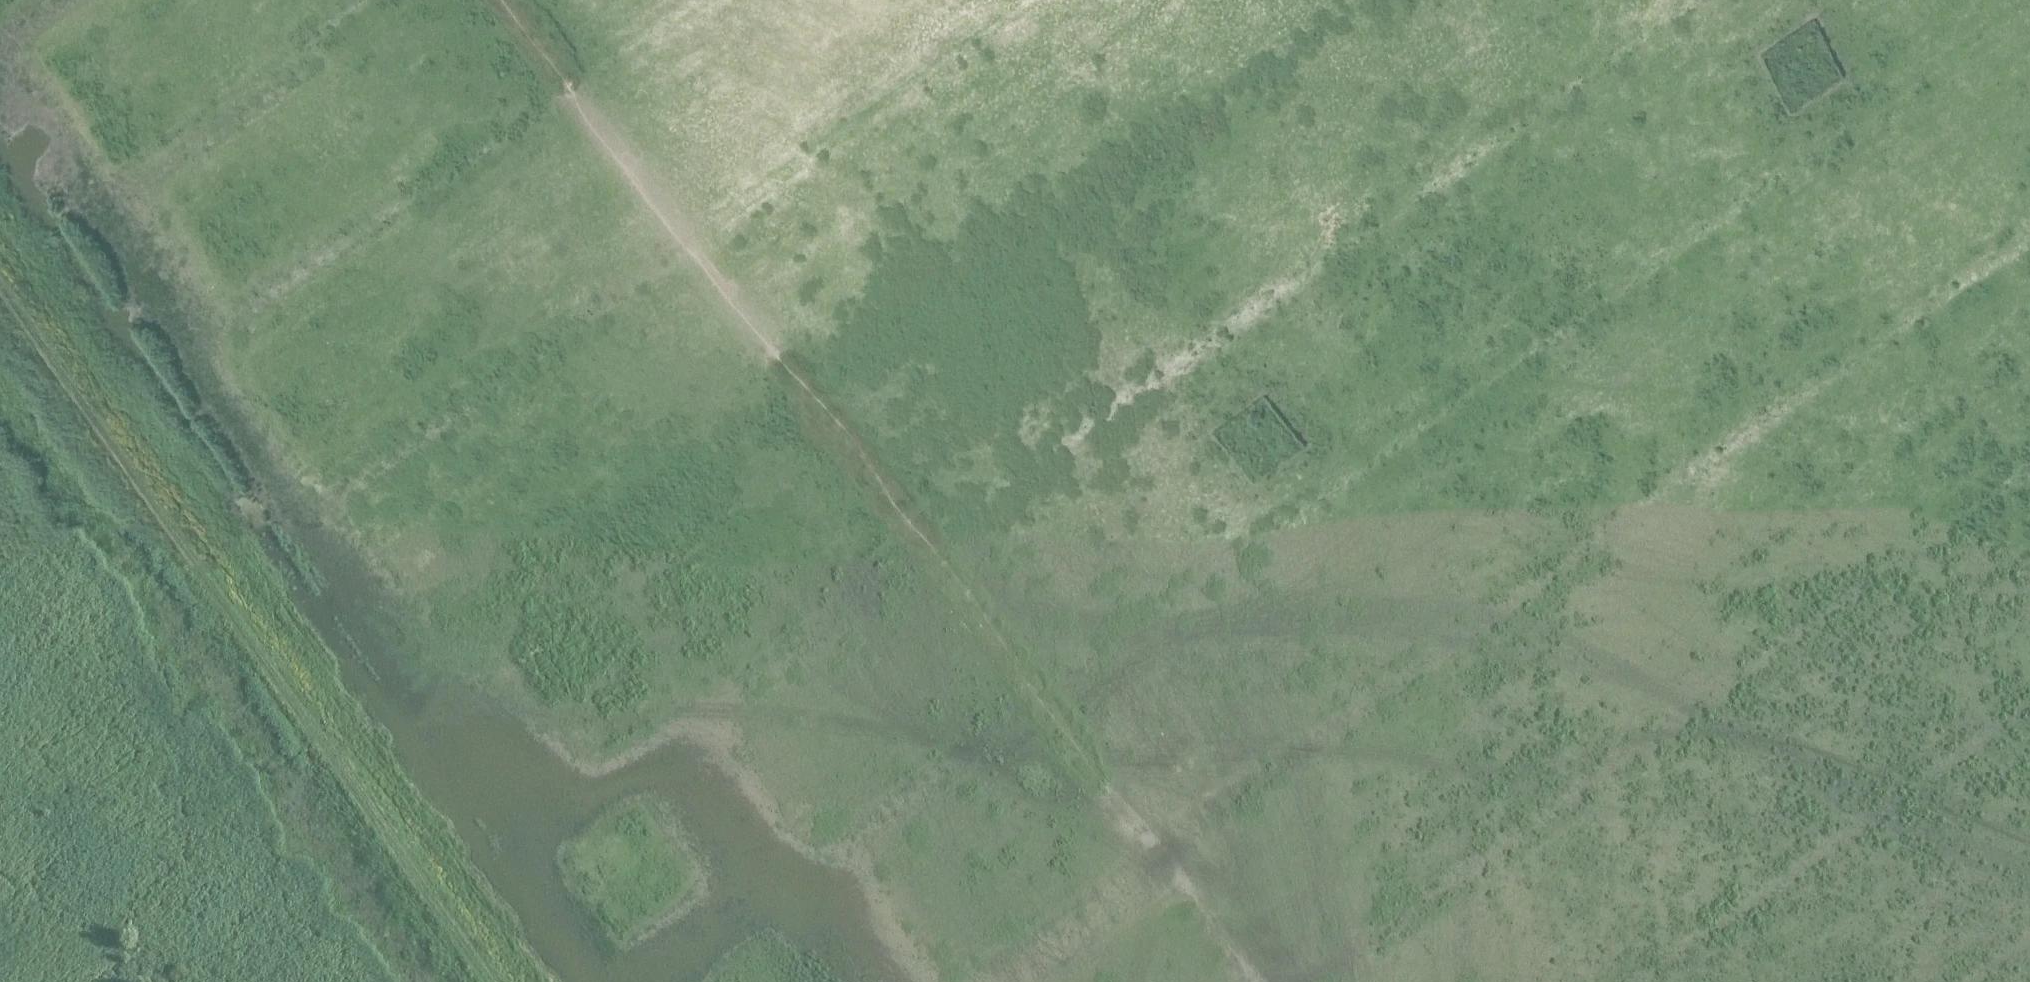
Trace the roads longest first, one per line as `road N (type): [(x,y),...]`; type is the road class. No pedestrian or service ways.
road 1 (track): [(0,272),(499,981)]

